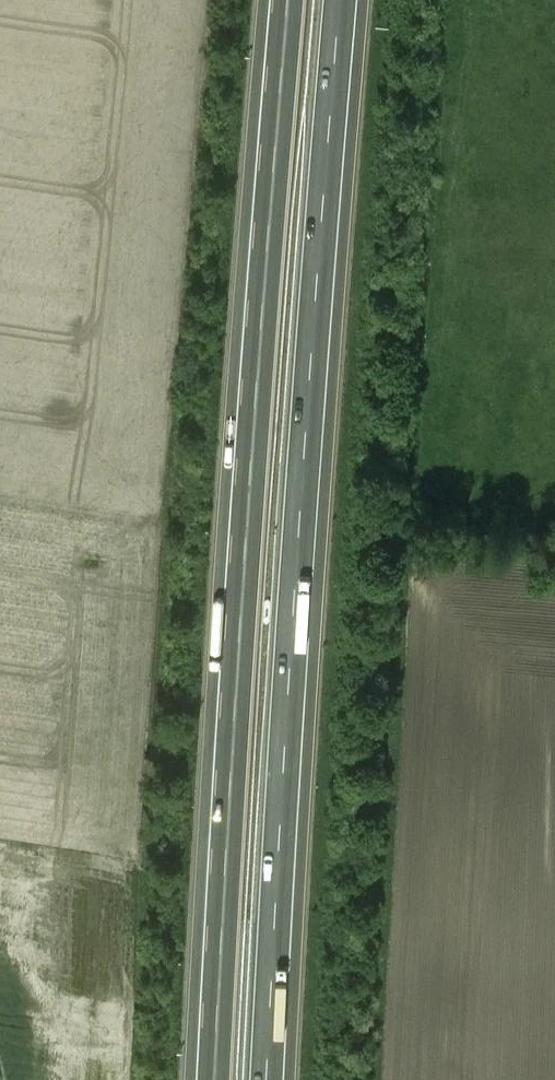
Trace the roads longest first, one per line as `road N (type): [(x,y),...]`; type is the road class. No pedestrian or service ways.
road 1 (motorway): [(292,0),(212,1079)]
road 2 (motorway): [(270,1079),(344,0)]

